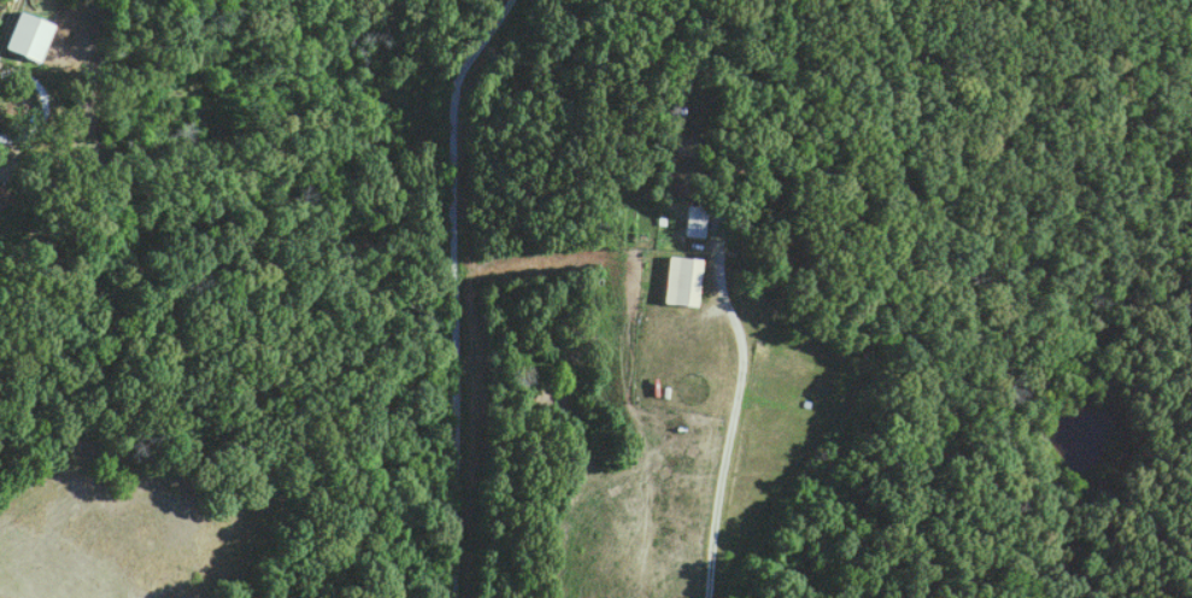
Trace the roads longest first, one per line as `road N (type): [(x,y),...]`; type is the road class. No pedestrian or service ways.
road 1 (residential): [(715,198),(712,288),(739,360),(710,504),(704,597)]

